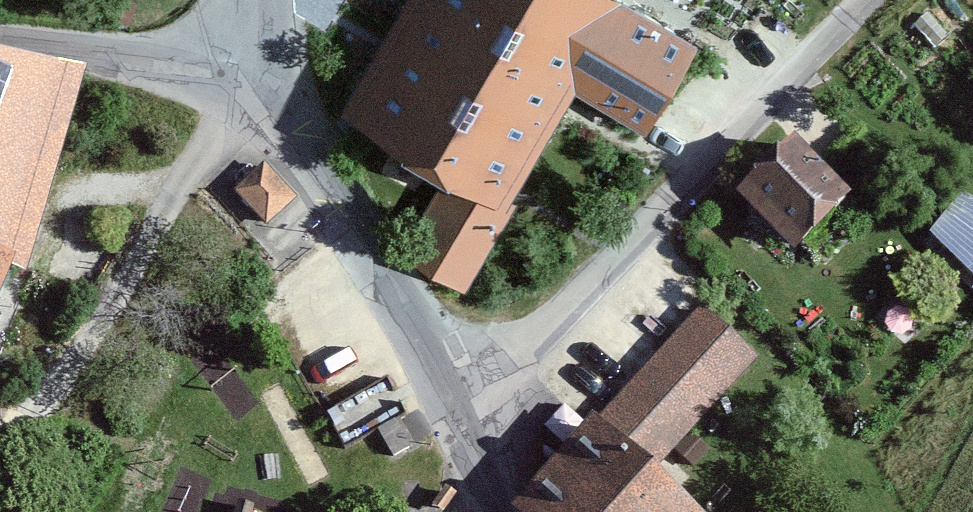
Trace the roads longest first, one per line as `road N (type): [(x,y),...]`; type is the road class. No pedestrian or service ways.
road 1 (tertiary): [(0,39),(189,76),(238,96),(277,124),(397,304),(455,412),(493,511)]

